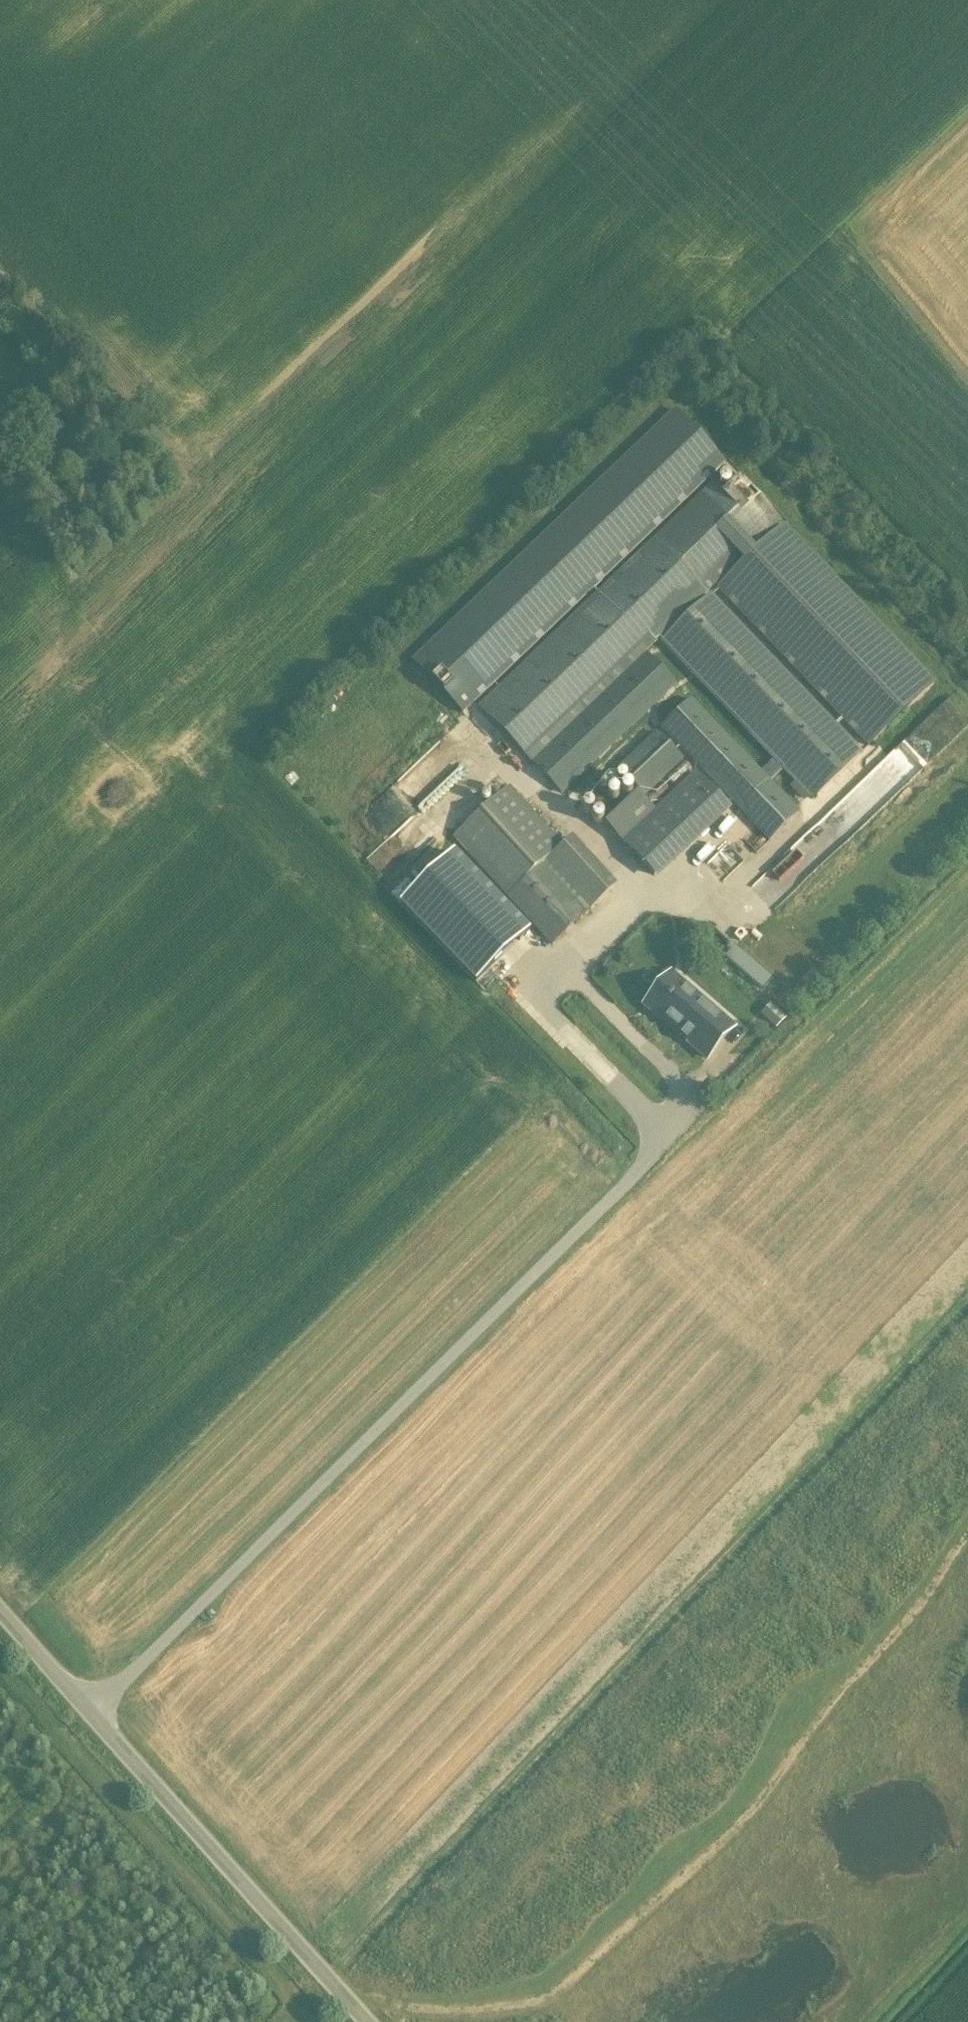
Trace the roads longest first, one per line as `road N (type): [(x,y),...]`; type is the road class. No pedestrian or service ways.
road 1 (unclassified): [(366,2021),(0,1612)]

